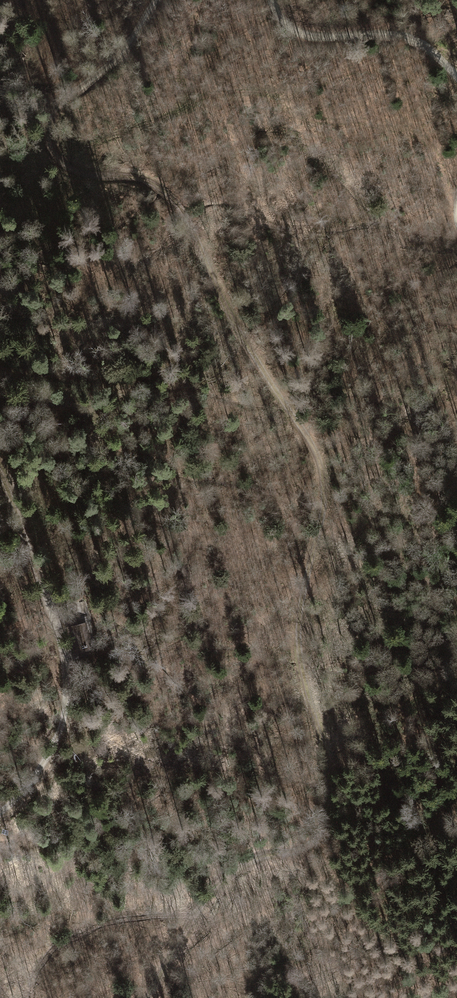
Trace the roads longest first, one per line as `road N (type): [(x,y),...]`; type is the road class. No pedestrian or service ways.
road 1 (track): [(150,997),(201,902),(258,858),(310,845),(327,817),(329,774),(298,663),(326,484),(315,445),(289,410)]
road 2 (track): [(285,405),(219,301),(189,215),(153,179),(79,173),(52,151)]
road 3 (track): [(0,474),(23,525),(65,682),(59,734),(0,814)]
road 4 (track): [(456,79),(419,44),(386,32),(299,34),(271,0)]
road 5 (track): [(158,0),(115,64),(37,109)]

